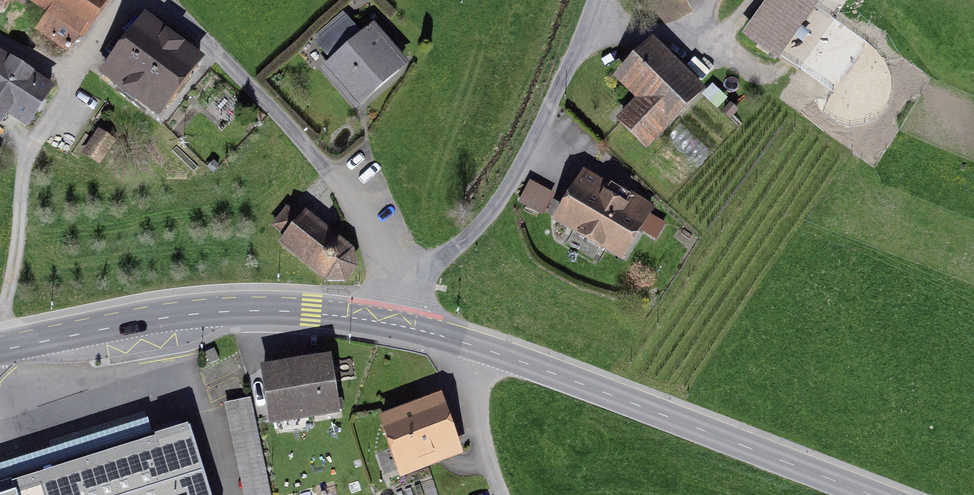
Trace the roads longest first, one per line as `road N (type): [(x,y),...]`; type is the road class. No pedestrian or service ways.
road 1 (secondary): [(392,324),(530,364),(878,494)]
road 2 (secondary): [(0,350),(212,312),(311,312),(392,324)]
road 3 (unclassified): [(162,0),(325,165),(397,300)]
road 4 (unclassified): [(597,0),(492,215),(397,300)]
road 5 (track): [(78,81),(26,157),(19,246),(0,326),(5,349)]
road 6 (track): [(462,341),(459,361),(501,494)]

